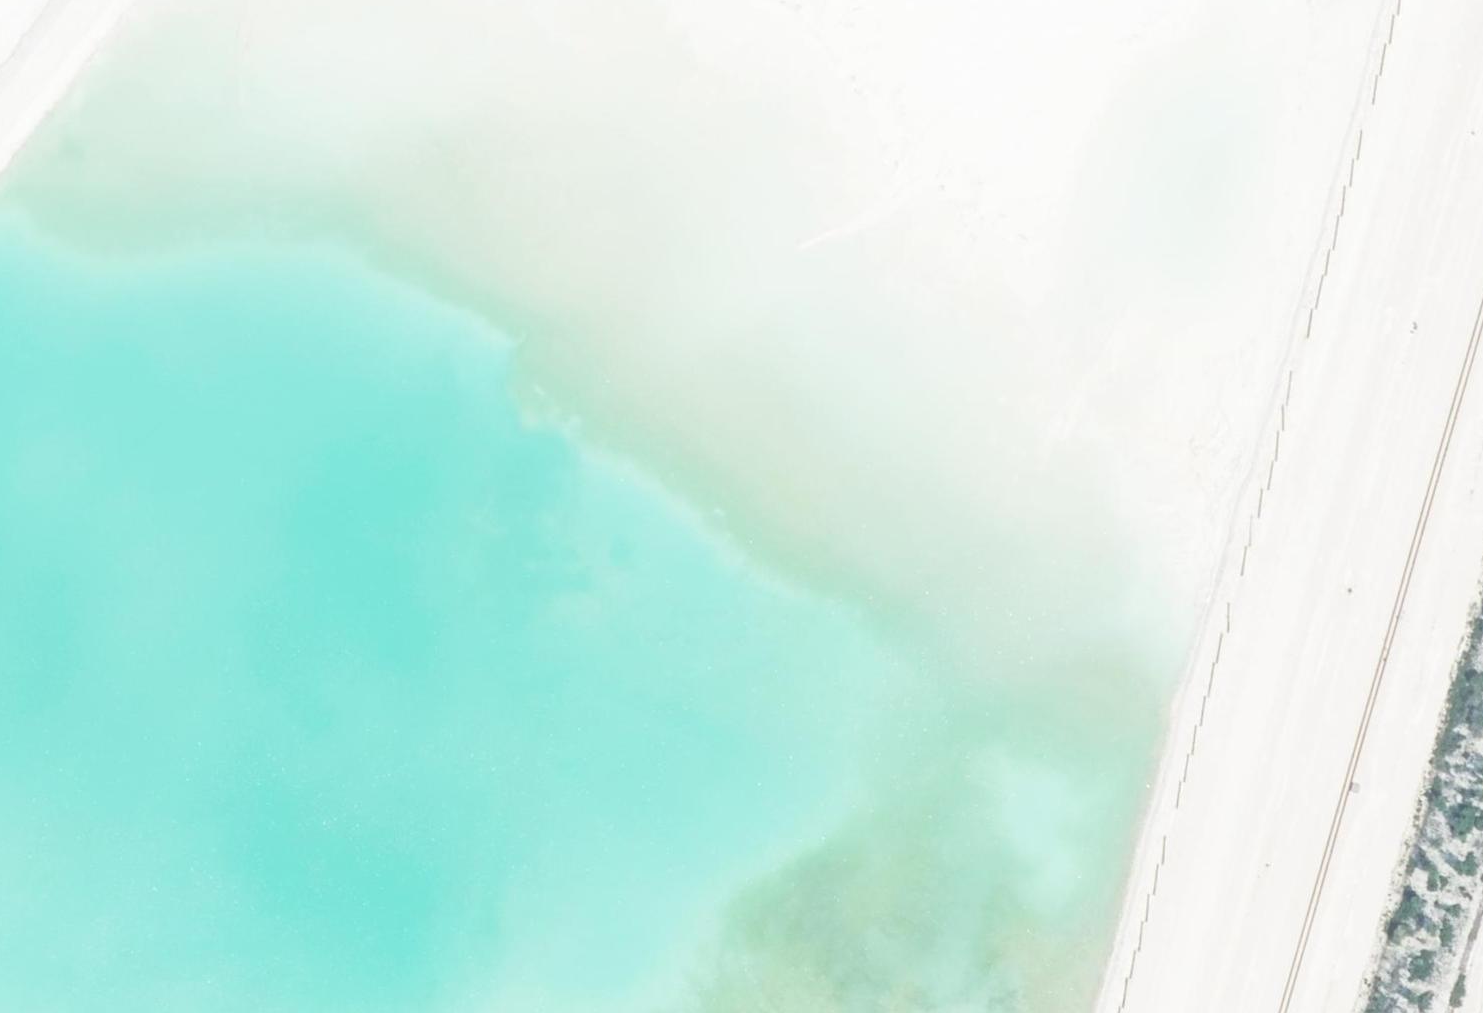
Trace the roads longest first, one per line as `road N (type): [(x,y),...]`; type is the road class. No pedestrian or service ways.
road 1 (track): [(1331,1012),(1482,493)]

